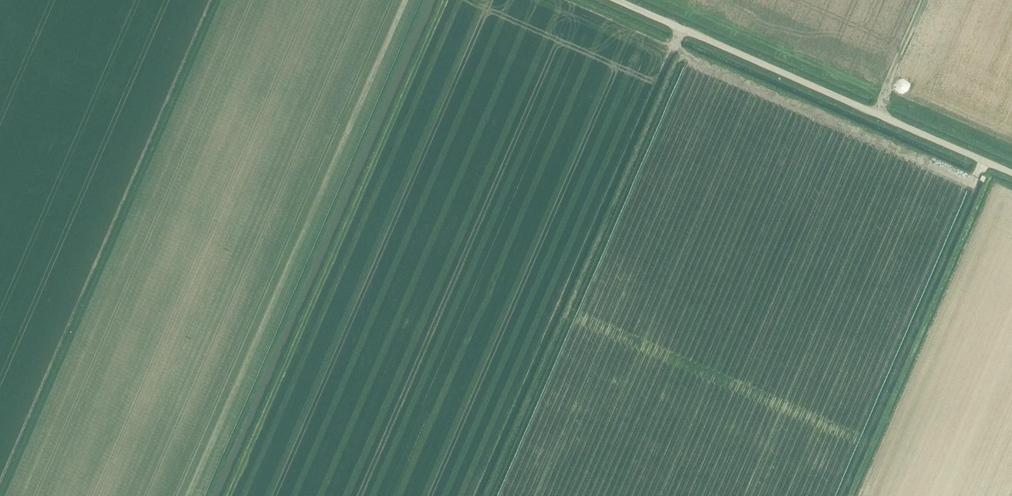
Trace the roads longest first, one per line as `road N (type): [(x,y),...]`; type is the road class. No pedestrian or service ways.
road 1 (unclassified): [(1011,174),(615,0)]

